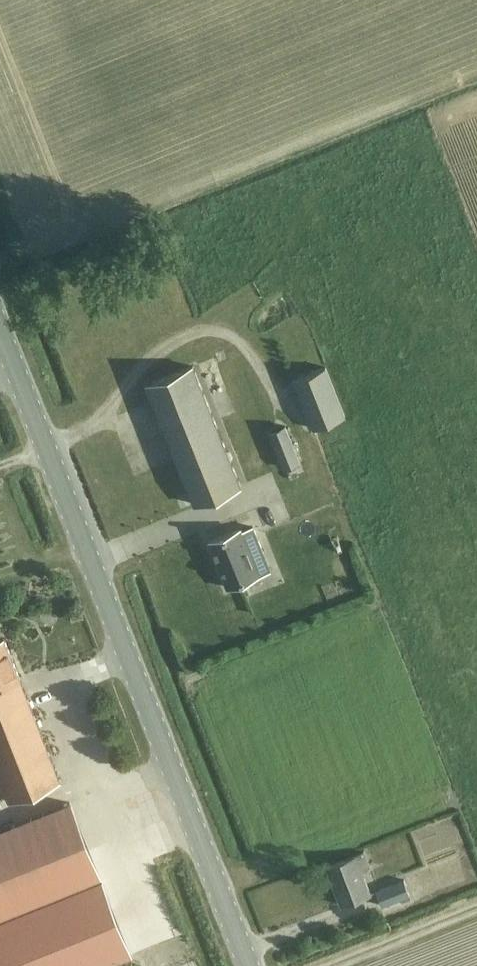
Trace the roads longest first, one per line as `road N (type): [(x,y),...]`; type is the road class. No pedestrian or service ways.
road 1 (tertiary): [(254,965),(0,326)]
road 2 (track): [(323,965),(476,904)]

